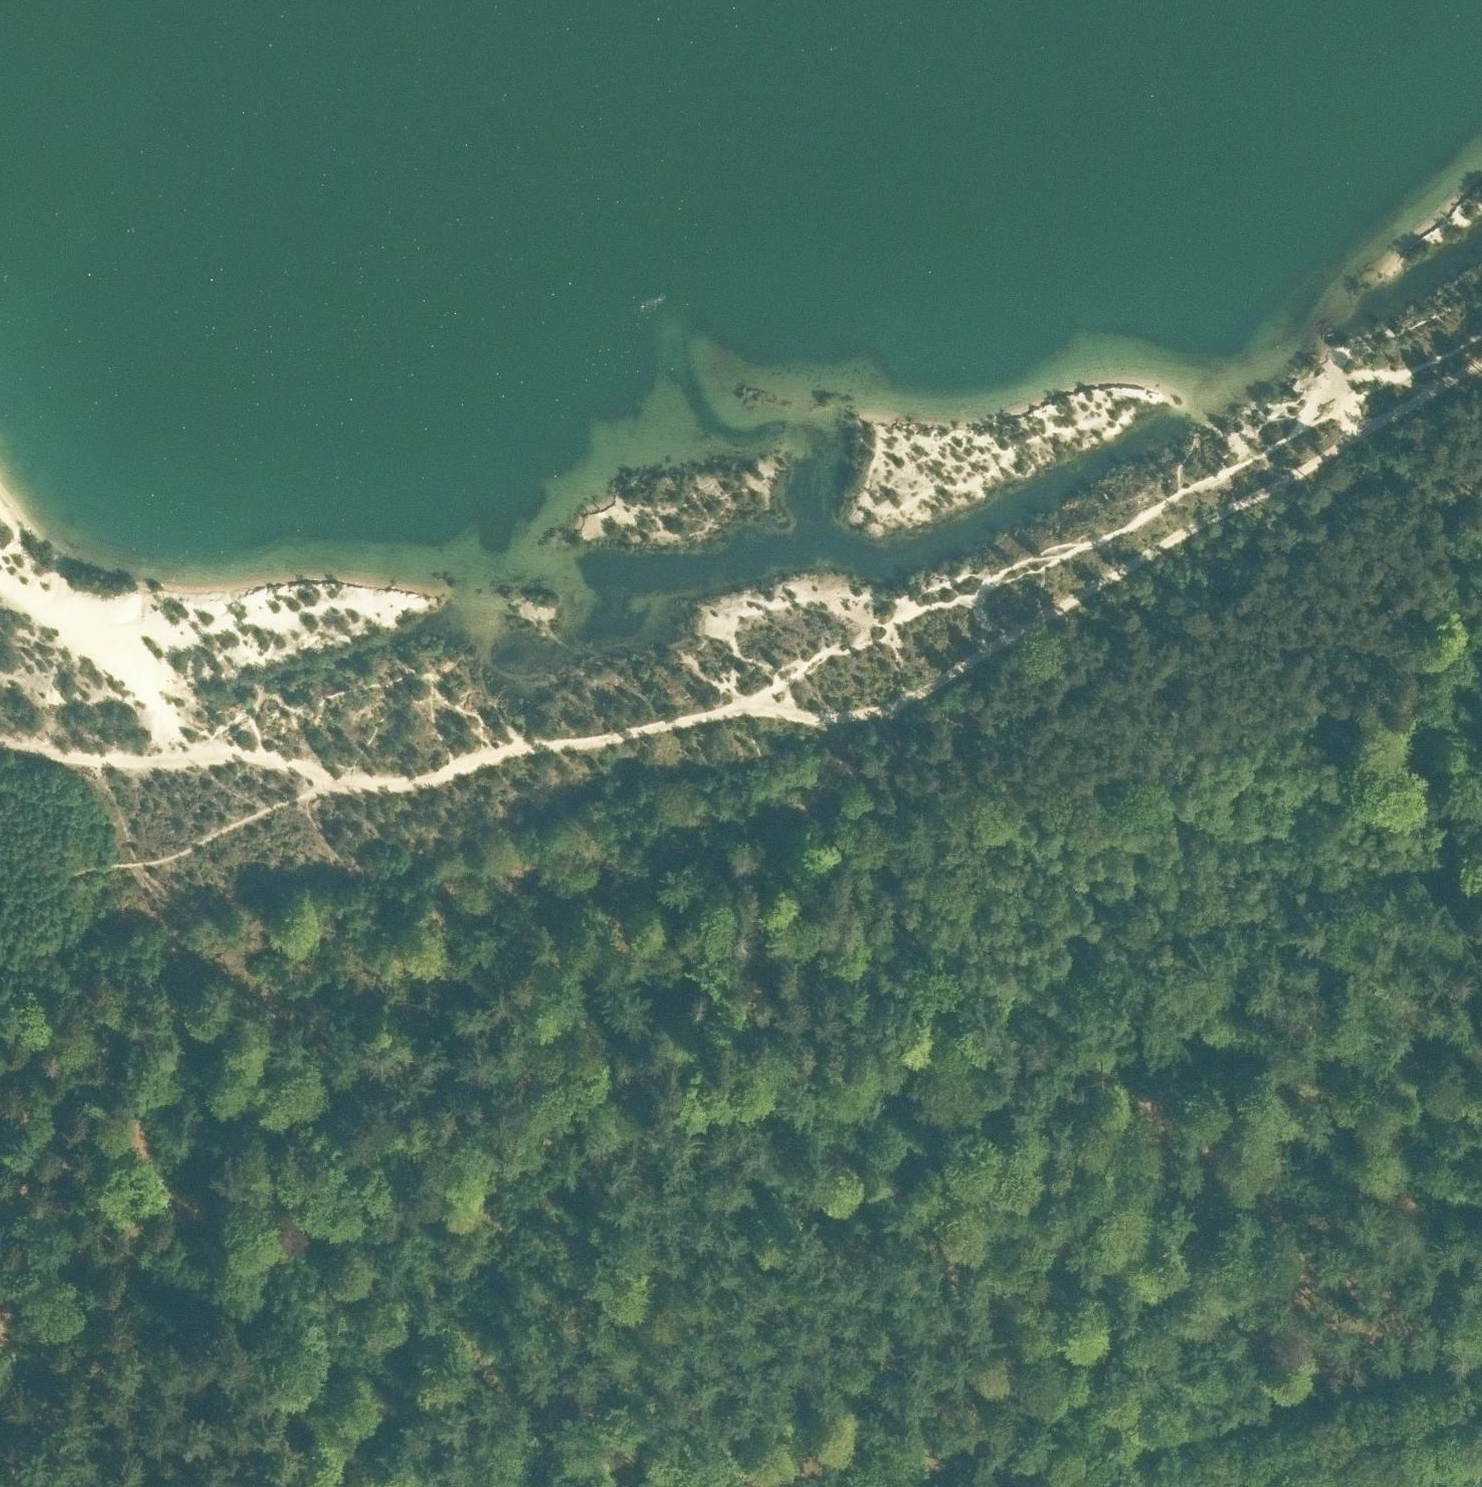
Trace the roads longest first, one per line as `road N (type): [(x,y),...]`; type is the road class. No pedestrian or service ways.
road 1 (track): [(1481,1397),(1146,1486)]

